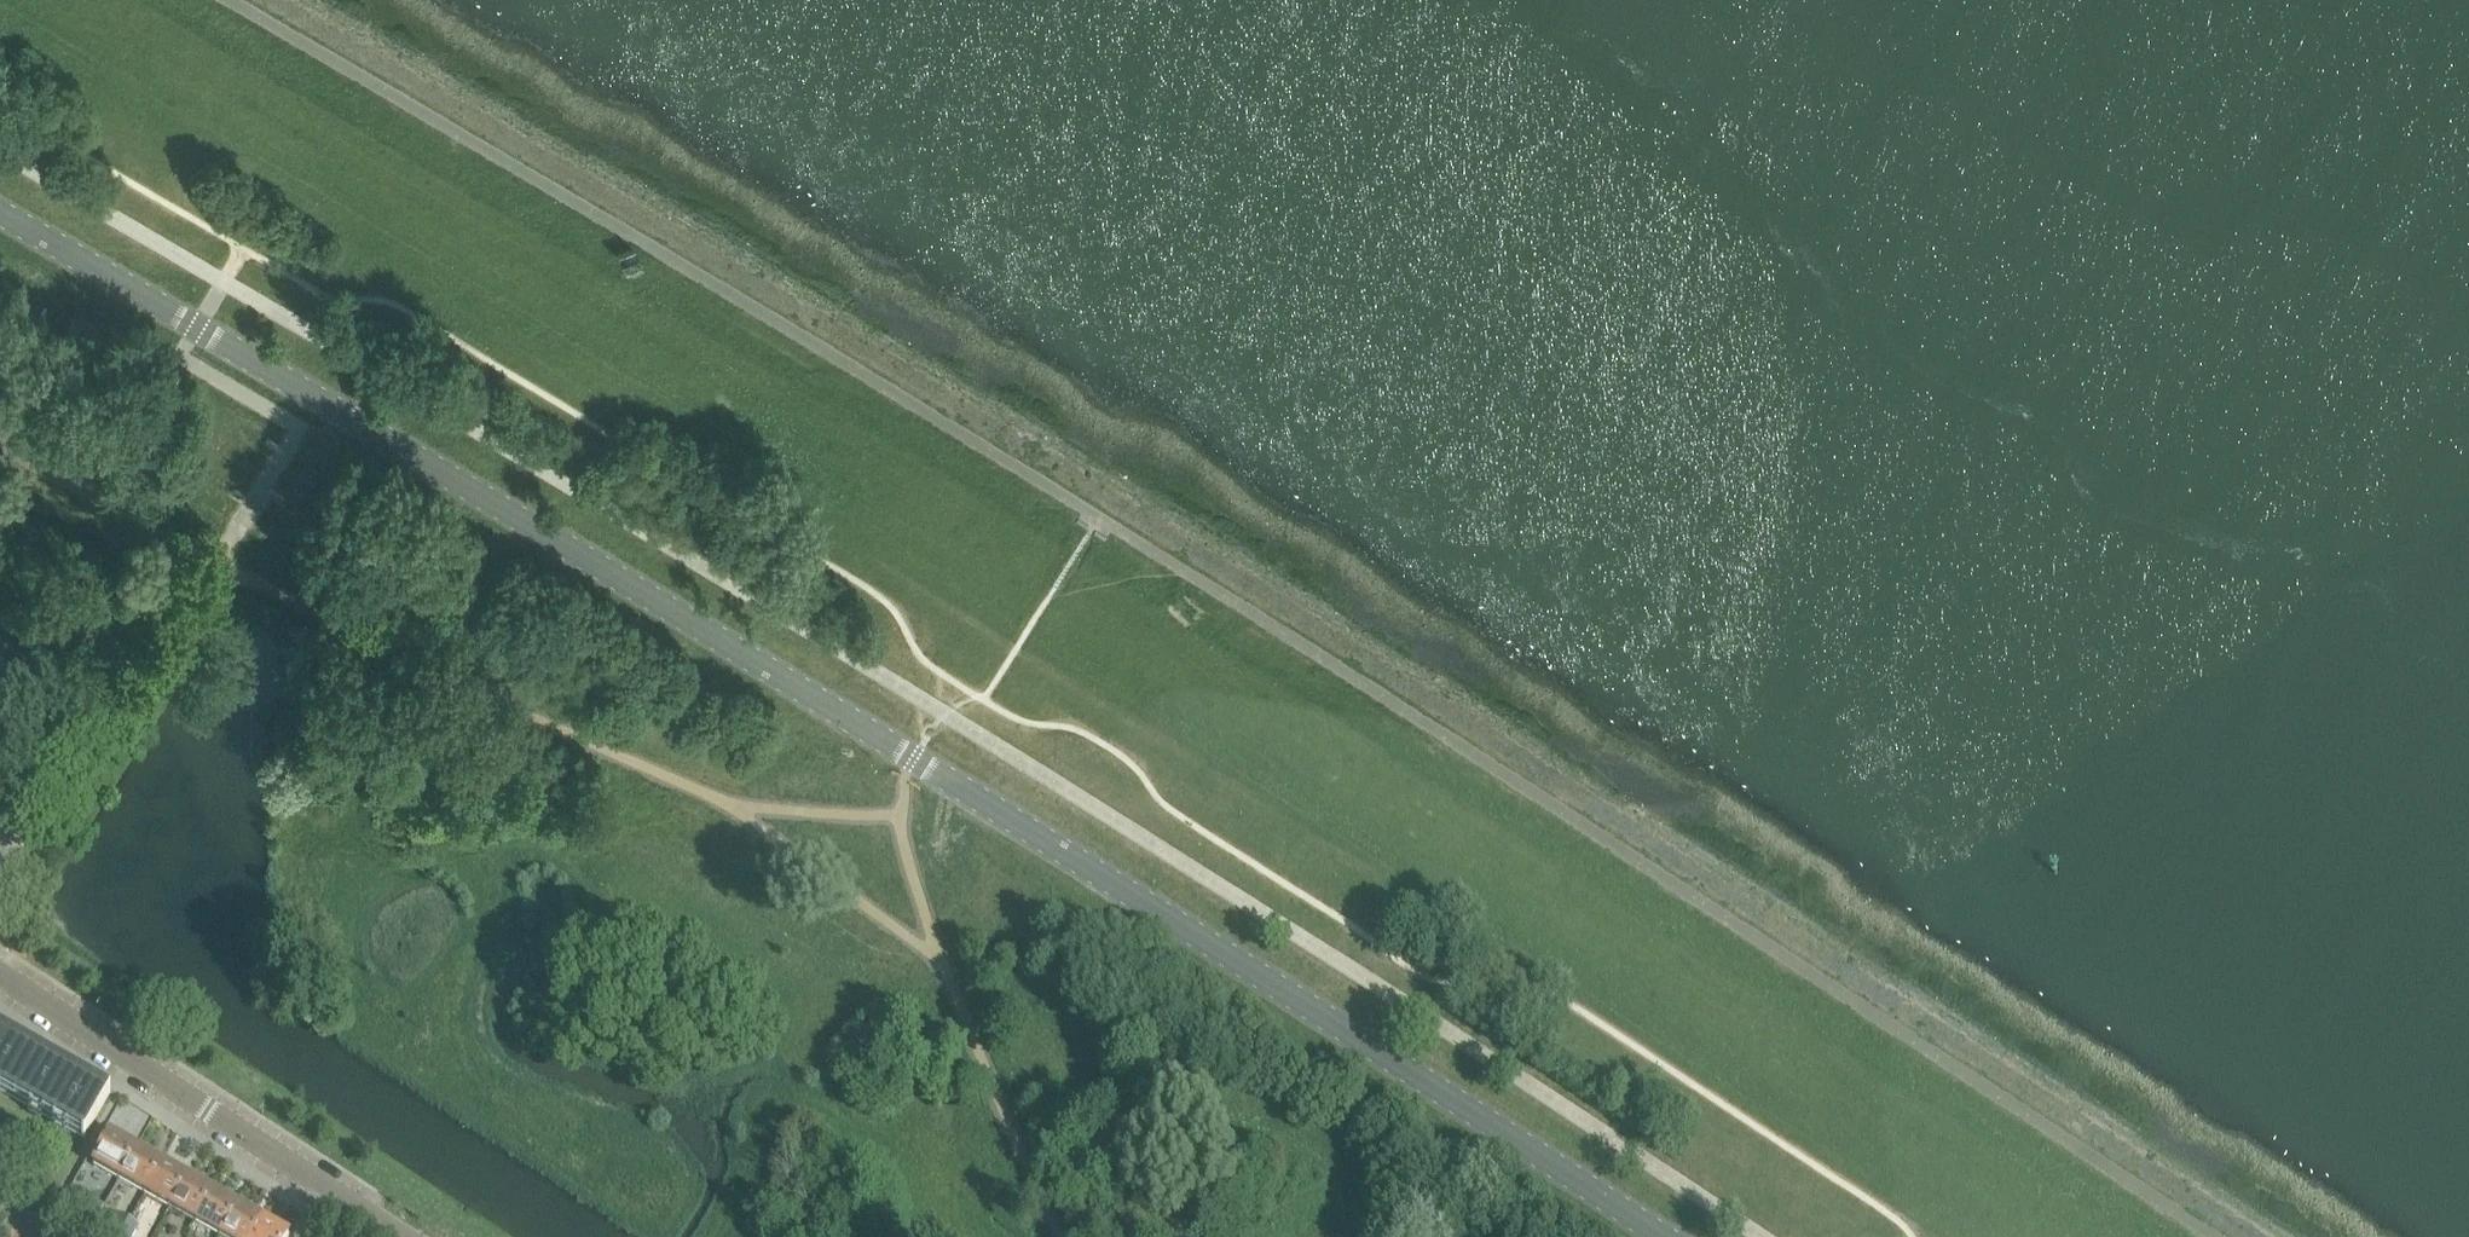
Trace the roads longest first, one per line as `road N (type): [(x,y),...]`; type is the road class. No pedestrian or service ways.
road 1 (secondary): [(1672,1236),(751,652),(0,208)]
road 2 (residential): [(401,1236),(0,975)]

